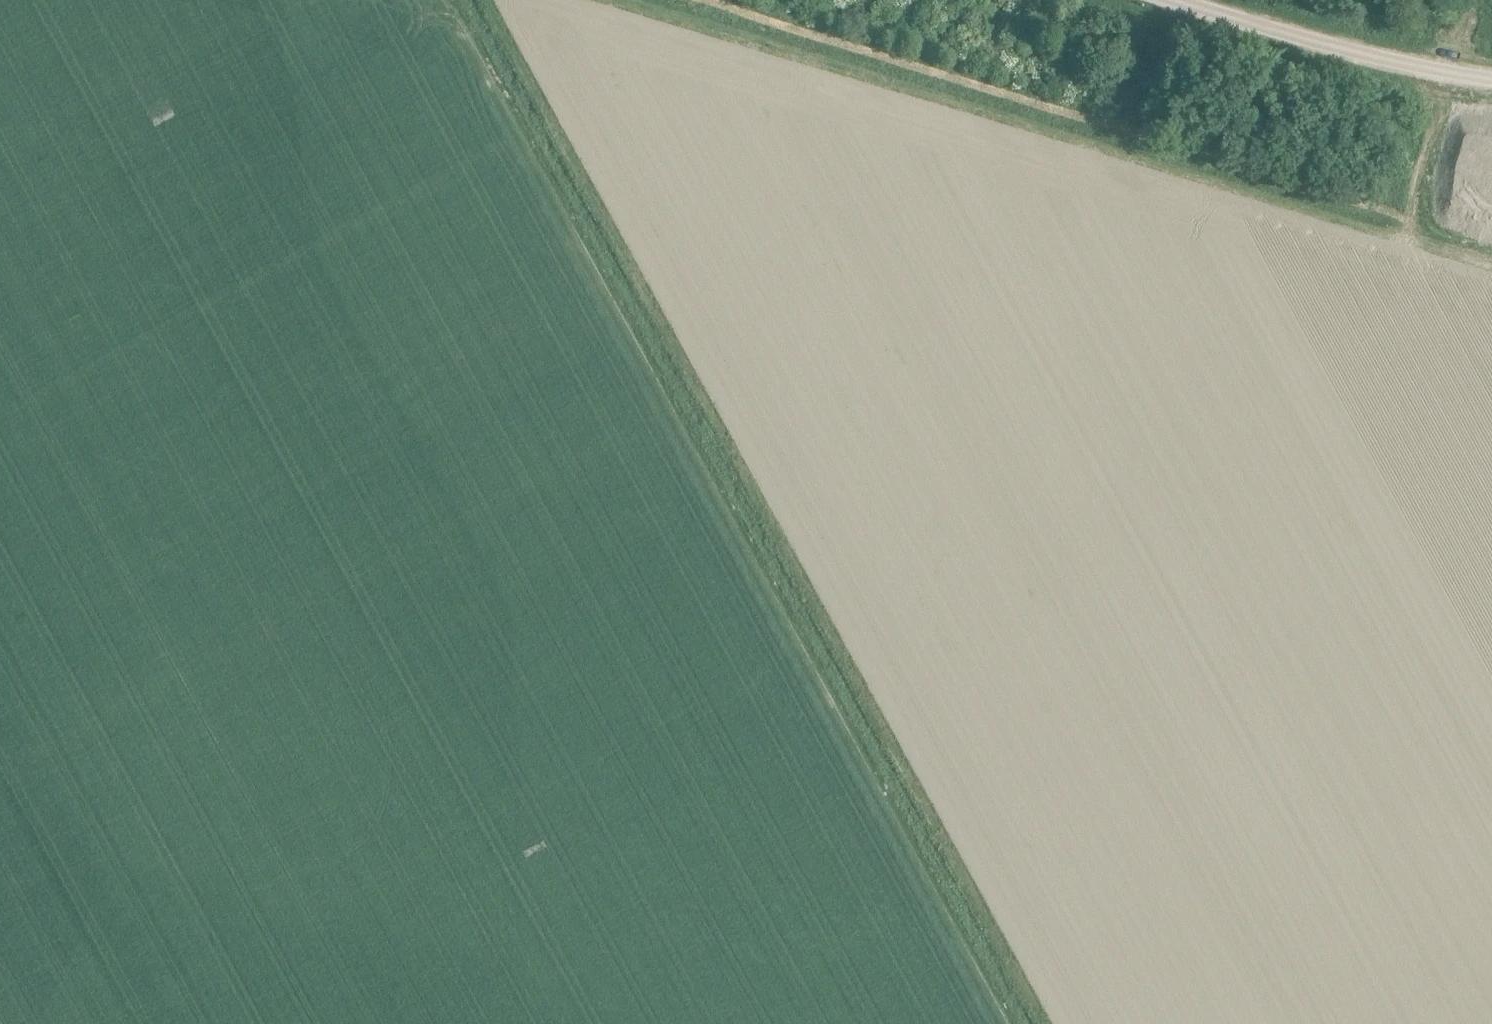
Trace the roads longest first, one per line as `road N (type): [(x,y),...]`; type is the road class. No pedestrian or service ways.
road 1 (unclassified): [(1491,79),(1435,76),(1187,0)]

